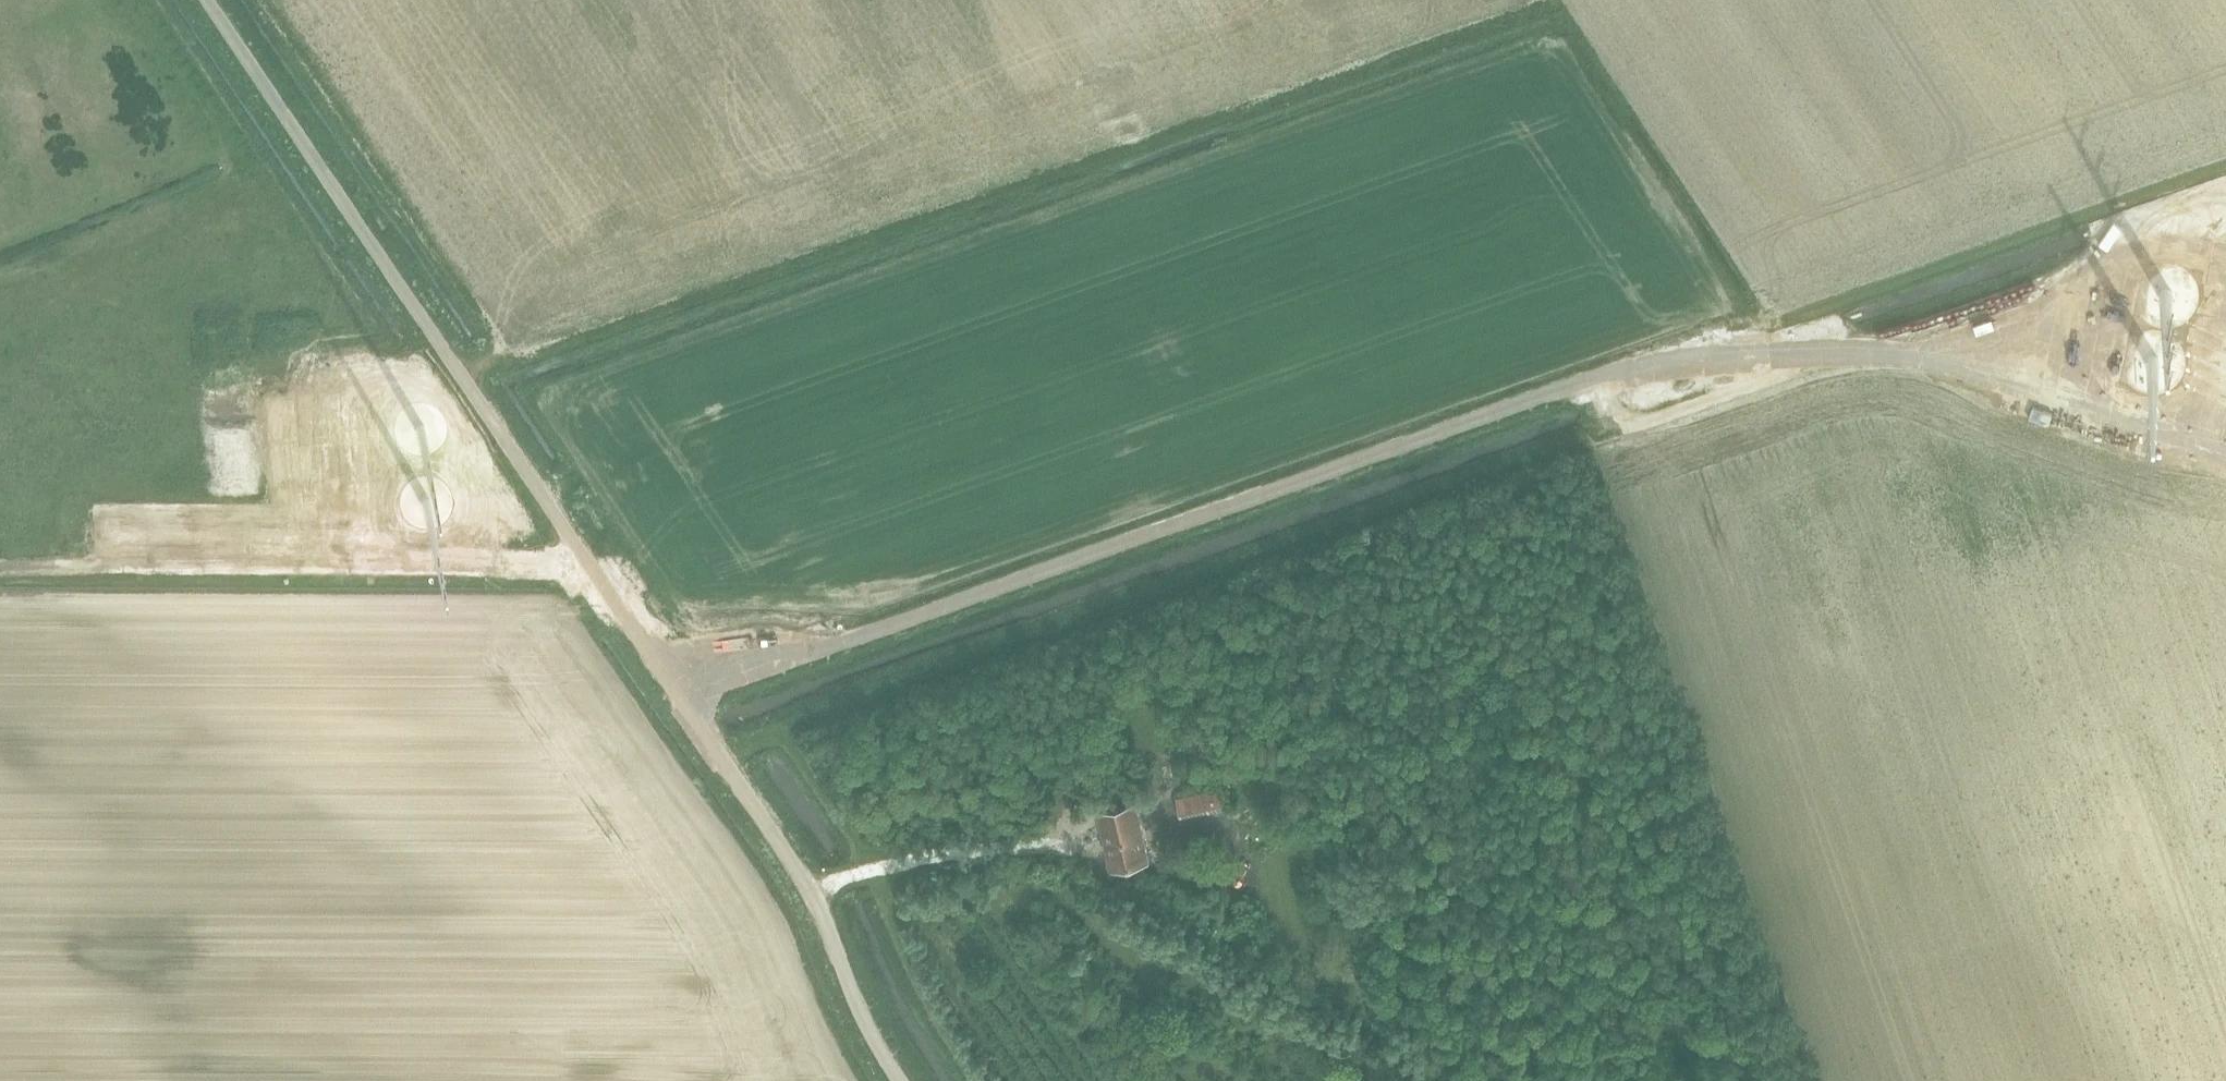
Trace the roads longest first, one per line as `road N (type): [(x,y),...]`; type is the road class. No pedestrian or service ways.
road 1 (track): [(683,703),(1574,392),(1635,427),(2225,219)]
road 2 (unclassified): [(900,1080),(856,1004),(798,868),(210,0)]

